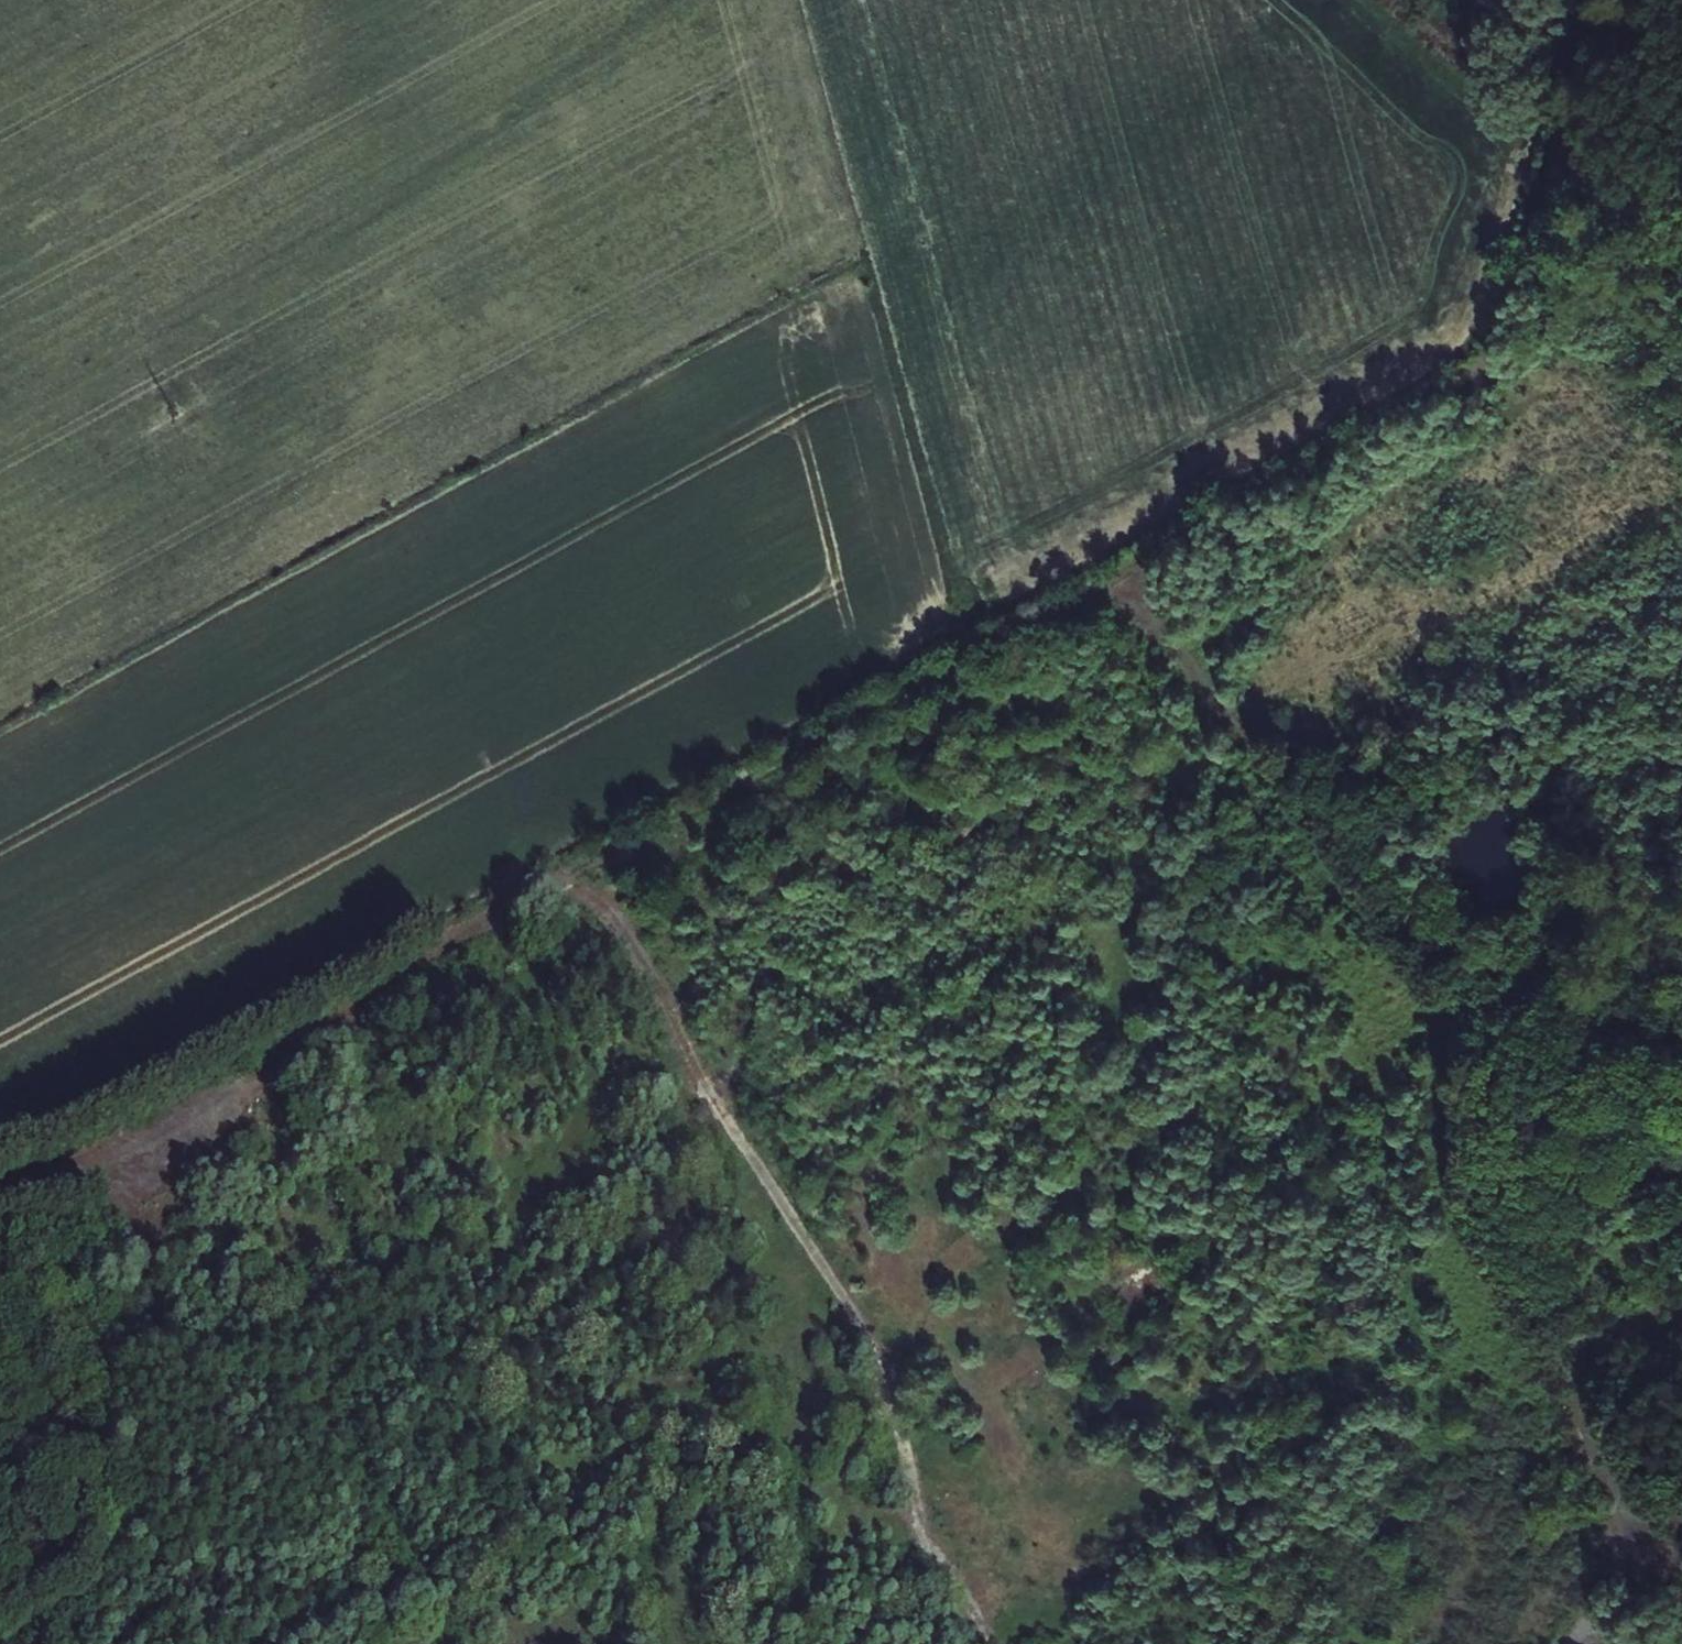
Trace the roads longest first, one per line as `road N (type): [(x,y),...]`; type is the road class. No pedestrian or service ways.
road 1 (track): [(1119,570),(1449,1024),(1466,1198),(1622,1547),(1601,1599),(1559,1643)]
road 2 (track): [(1119,570),(1478,365),(1497,333),(1607,0)]
road 3 (track): [(0,1196),(100,1153),(263,1061),(584,862)]
road 4 (track): [(584,862),(1119,570)]

